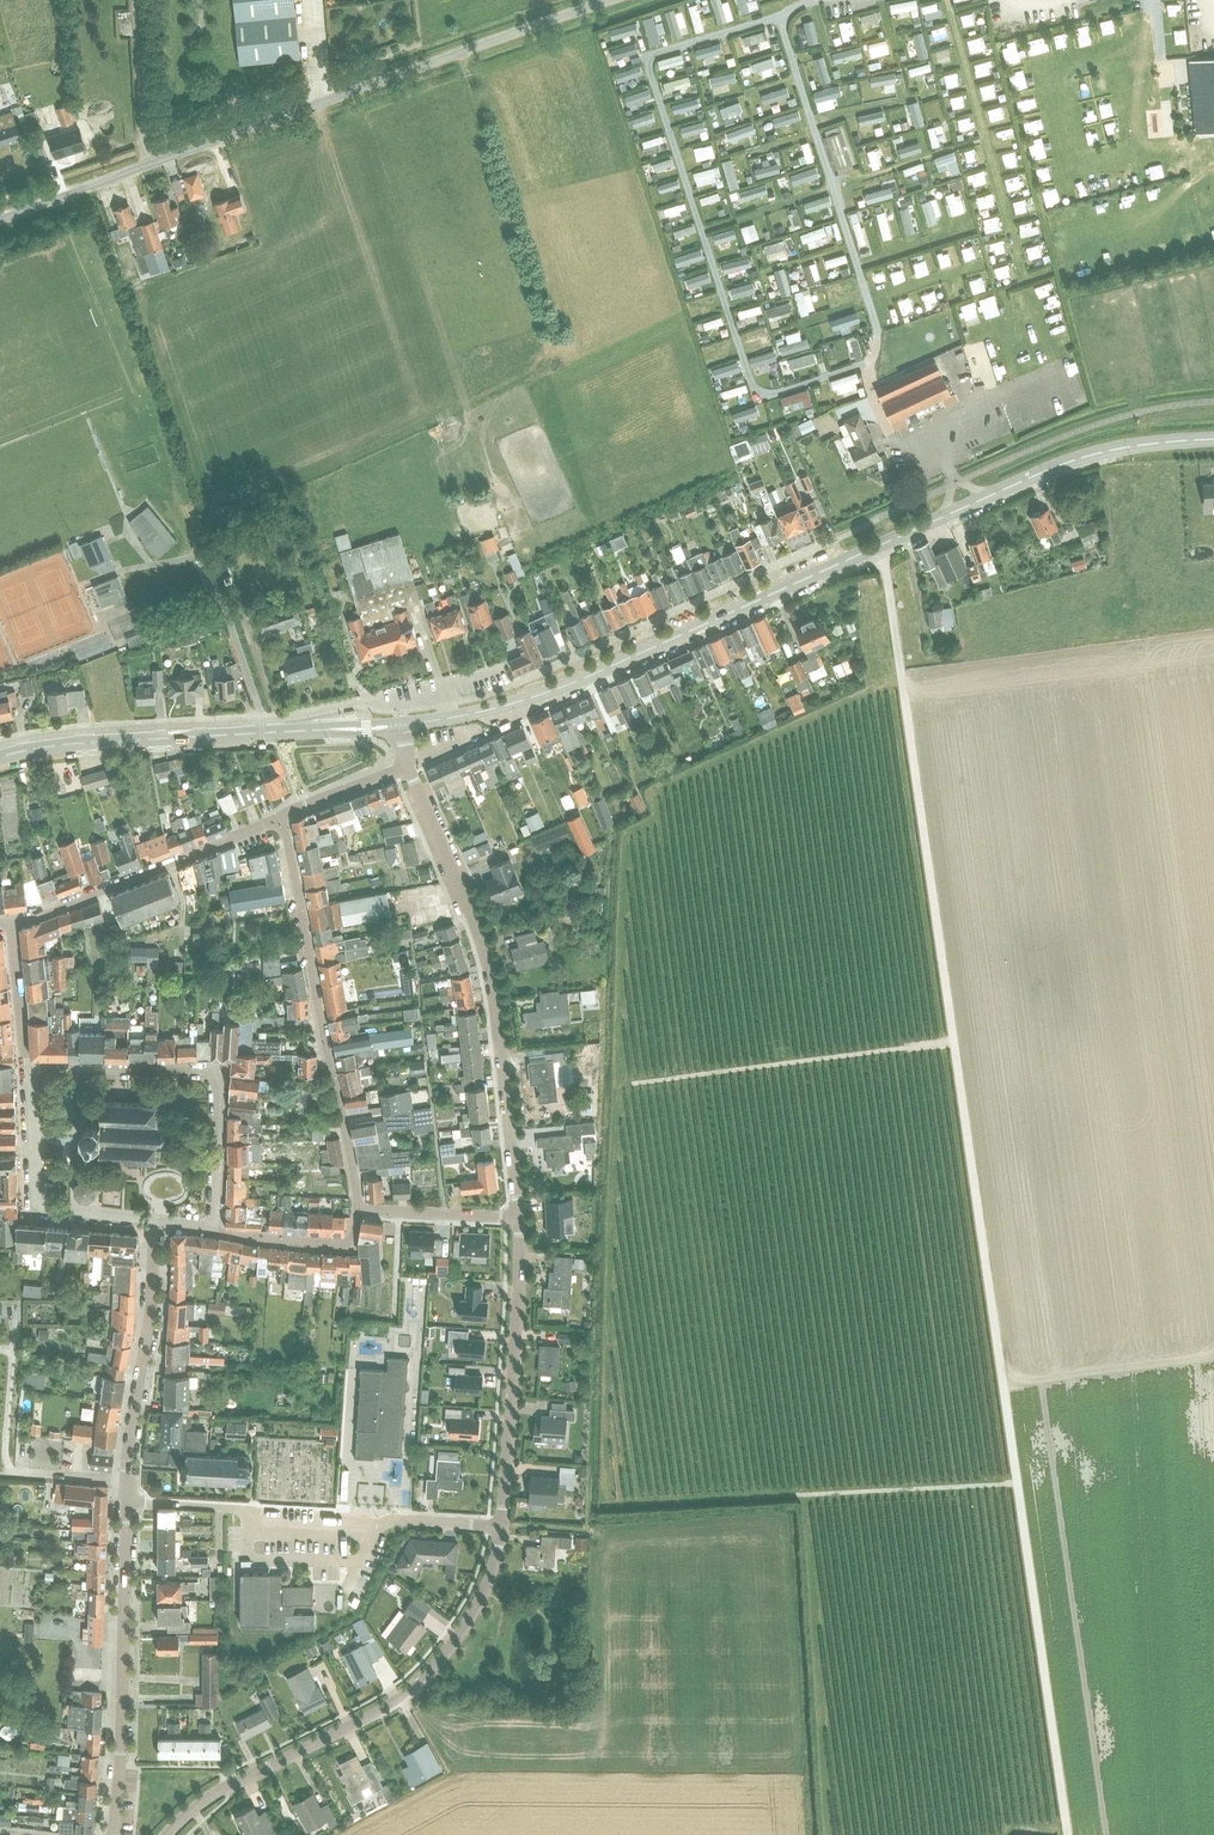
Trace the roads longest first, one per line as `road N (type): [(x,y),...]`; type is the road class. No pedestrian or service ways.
road 1 (secondary): [(398,725),(501,709),(600,675),(1082,459),(1213,440)]
road 2 (unclassified): [(0,219),(613,0)]
road 3 (residential): [(170,1834),(211,1798),(394,1702),(434,1669),(484,1598),(502,1526)]
road 4 (residential): [(518,1217),(487,963),(408,766)]
road 5 (track): [(1017,1482),(606,1504)]
road 6 (residential): [(359,1211),(282,816)]
road 7 (secondary): [(0,758),(70,744),(398,725)]
road 8 (residential): [(502,1526),(395,1521),(371,1537),(264,1532),(222,1504),(126,1500)]
road 9 (track): [(953,1041),(615,1085)]
road 10 (residential): [(32,1069),(216,1073),(214,1228)]
road 11 (residential): [(116,1834),(126,1500)]
road 12 (residential): [(502,1526),(518,1217)]
road 13 (residential): [(11,921),(282,816)]
road 14 (residential): [(126,1500),(151,1328),(155,1220)]
road 15 (residential): [(214,1228),(337,1246),(347,1244),(359,1211)]
road 16 (residential): [(155,1220),(46,1206),(38,1199),(35,1150)]
road 17 (residential): [(359,1211),(518,1217)]
road 18 (residential): [(32,1069),(11,921)]
road 19 (residential): [(282,816),(408,766)]

